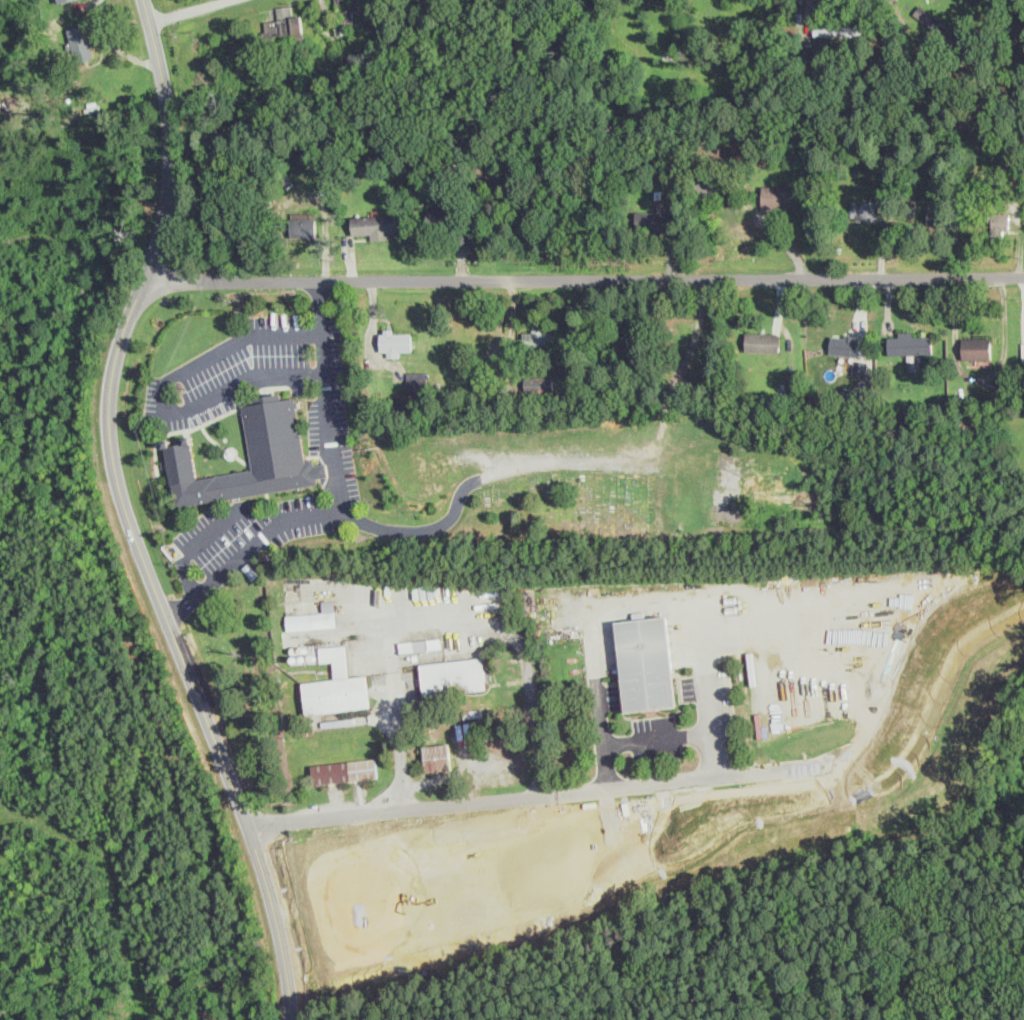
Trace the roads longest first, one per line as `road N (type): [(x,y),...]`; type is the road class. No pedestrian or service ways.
road 1 (secondary): [(293,1019),(267,878),(128,515),(110,436),(113,362),(169,188),(169,110),(143,0)]
road 2 (residential): [(144,278),(1023,271)]
road 3 (residential): [(248,824),(856,761)]

